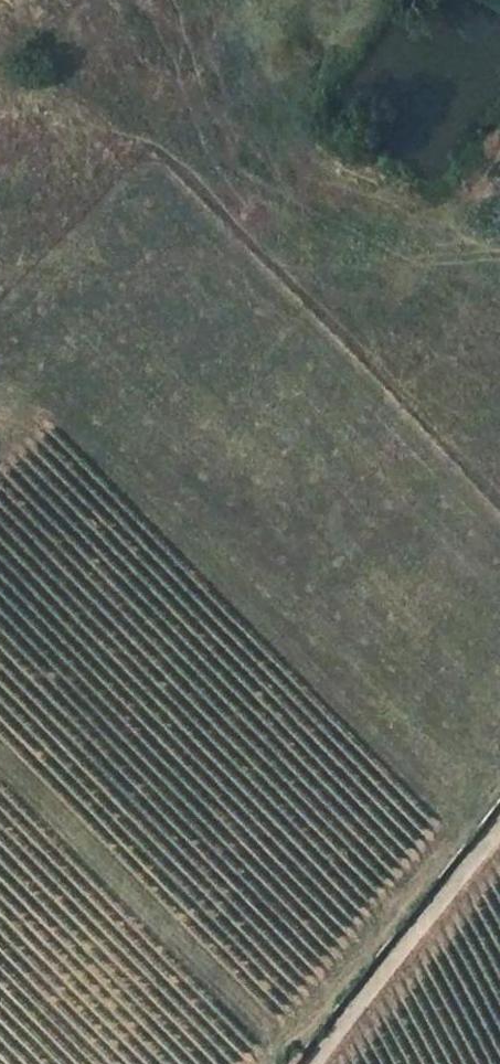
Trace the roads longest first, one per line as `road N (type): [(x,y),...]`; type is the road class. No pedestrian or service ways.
road 1 (residential): [(317,1063),(499,831)]

